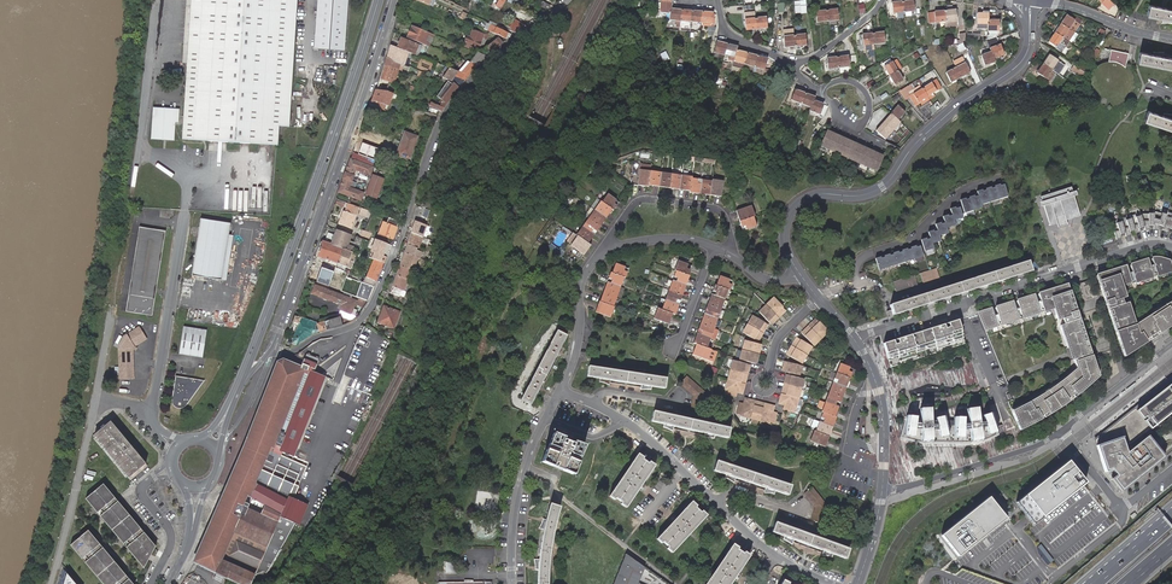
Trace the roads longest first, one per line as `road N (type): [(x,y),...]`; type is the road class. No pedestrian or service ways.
road 1 (residential): [(565,0),(495,56),(441,126),(373,313),(358,327),(294,350),(274,348)]
road 2 (residential): [(800,274),(785,244),(793,208),(818,194),(862,195),(891,179),(951,111),(1020,64),(1032,0)]
road 3 (secondary): [(239,385),(379,0)]
road 4 (residential): [(274,348),(395,0)]
road 5 (residential): [(1171,250),(1136,248),(854,339)]
road 6 (residential): [(1002,178),(963,192),(914,238),(872,252),(861,262),(862,285),(817,298)]
road 7 (residential): [(512,583),(515,508),(562,389)]
road 8 (residential): [(883,489),(1020,451),(1062,430)]
road 9 (residential): [(607,245),(635,204),(650,198),(720,209),(734,231),(729,251)]
road 10 (residential): [(720,504),(655,443),(595,403)]
road 11 (residential): [(562,389),(580,333),(582,281),(607,245)]
road 12 (unclassified): [(1062,430),(1121,501),(1171,468)]
road 13 (residential): [(1032,0),(1171,40)]
road 14 (residential): [(834,583),(769,552),(720,504)]
road 15 (residential): [(1062,430),(1171,344)]
road 16 (residential): [(155,476),(142,491),(172,542),(151,583)]
road 17 (residential): [(783,59),(822,55),(883,0)]

